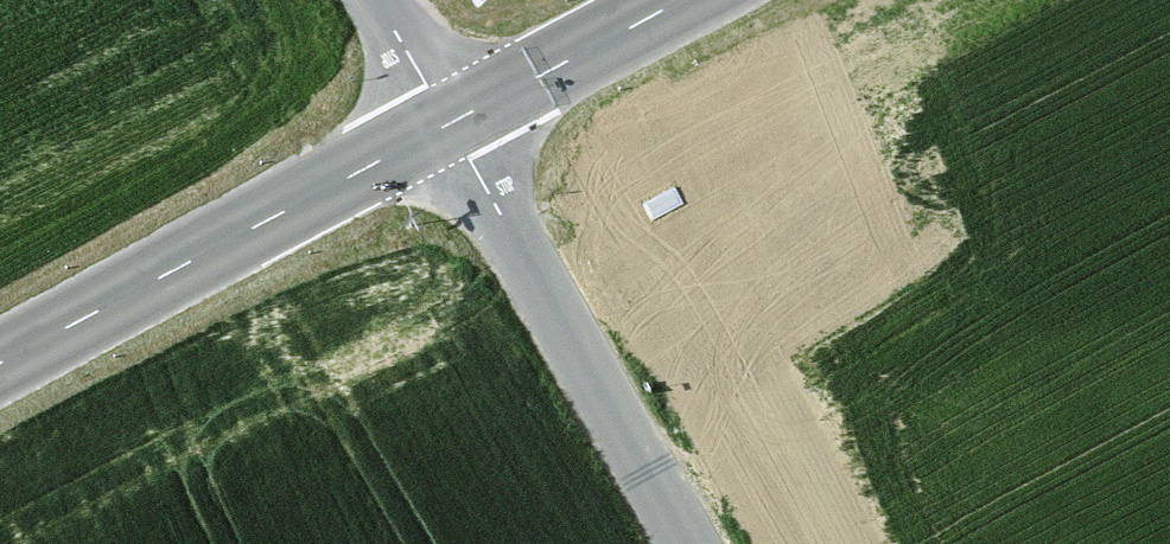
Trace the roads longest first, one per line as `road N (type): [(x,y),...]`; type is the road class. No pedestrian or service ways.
road 1 (secondary): [(447,124),(0,360)]
road 2 (tertiary): [(447,124),(690,543)]
road 3 (secondary): [(675,0),(447,124)]
road 4 (tertiary): [(447,124),(374,0)]

